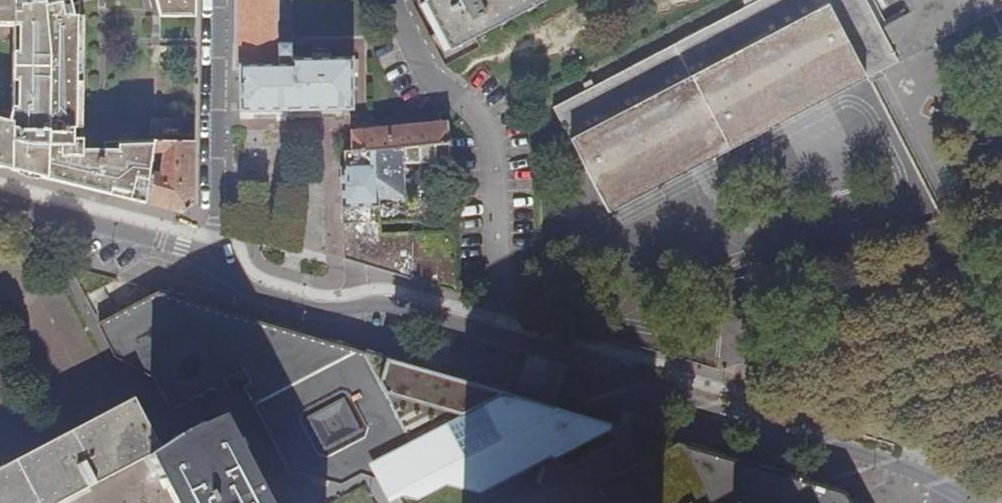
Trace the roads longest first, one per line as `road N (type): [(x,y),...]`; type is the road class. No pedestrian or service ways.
road 1 (residential): [(214,259),(237,286),(345,317),(406,313),(608,370),(654,393),(903,472),(960,502)]
road 2 (track): [(216,131),(98,131),(101,41),(218,42)]
road 3 (residential): [(219,0),(214,259)]
road 4 (residential): [(0,201),(214,259)]

